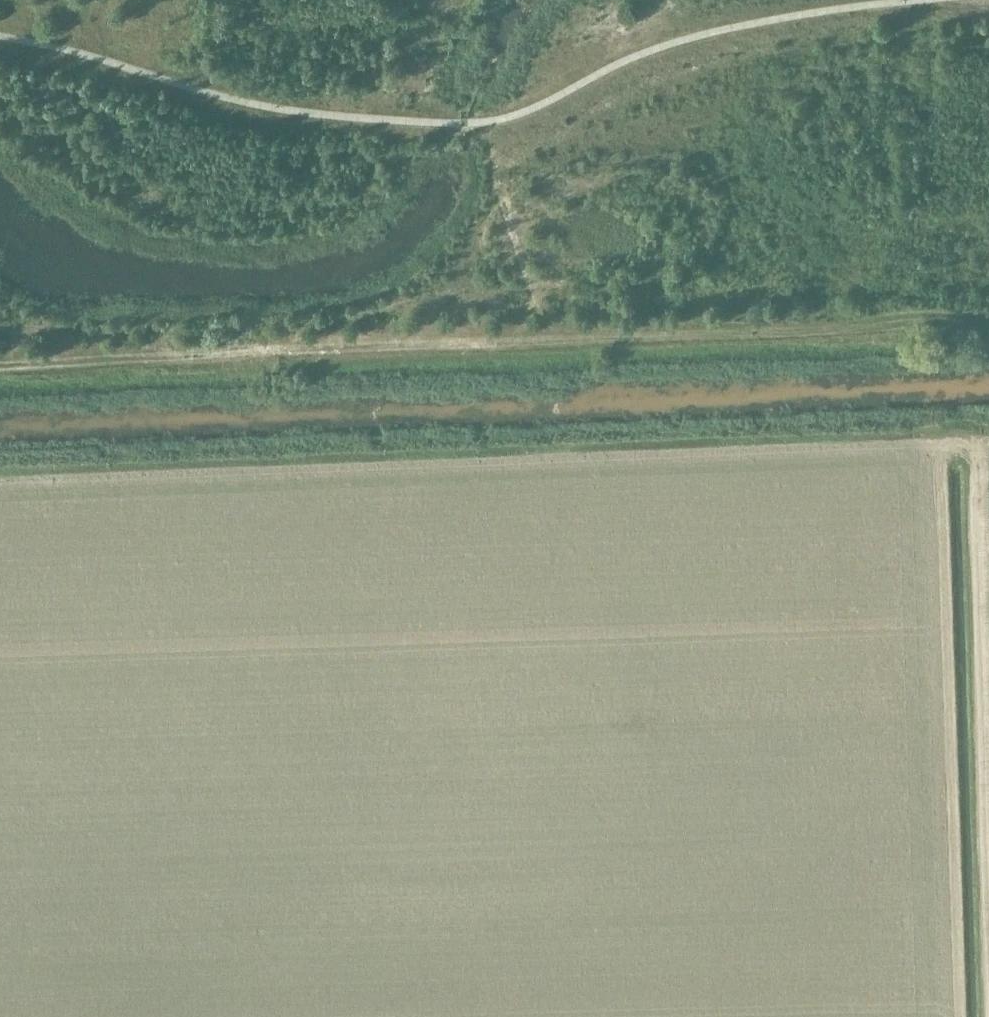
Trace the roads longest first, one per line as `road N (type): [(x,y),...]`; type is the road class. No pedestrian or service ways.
road 1 (track): [(988,318),(0,363)]
road 2 (track): [(0,333),(318,324),(439,301),(483,301),(521,307),(587,338)]

